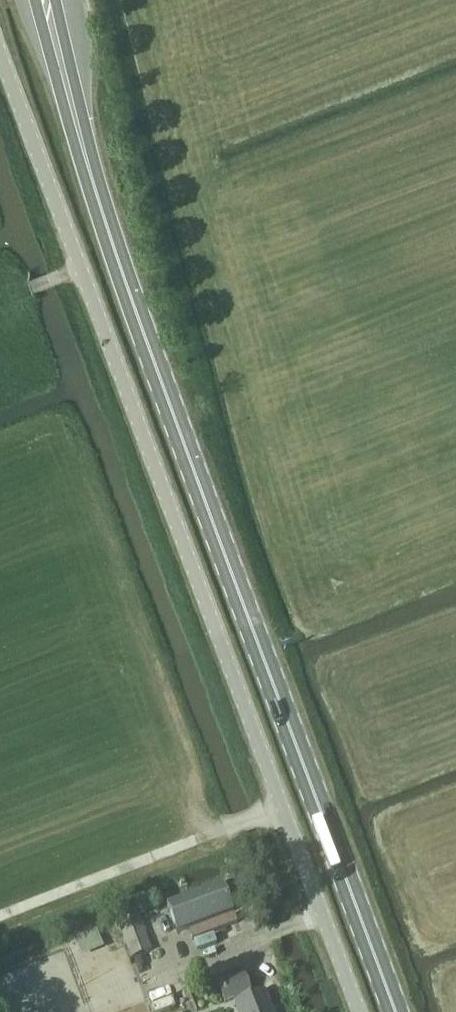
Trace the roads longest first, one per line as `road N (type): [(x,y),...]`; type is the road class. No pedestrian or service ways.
road 1 (primary): [(401,1011),(90,168),(57,41)]
road 2 (unclassified): [(0,49),(361,1011)]

